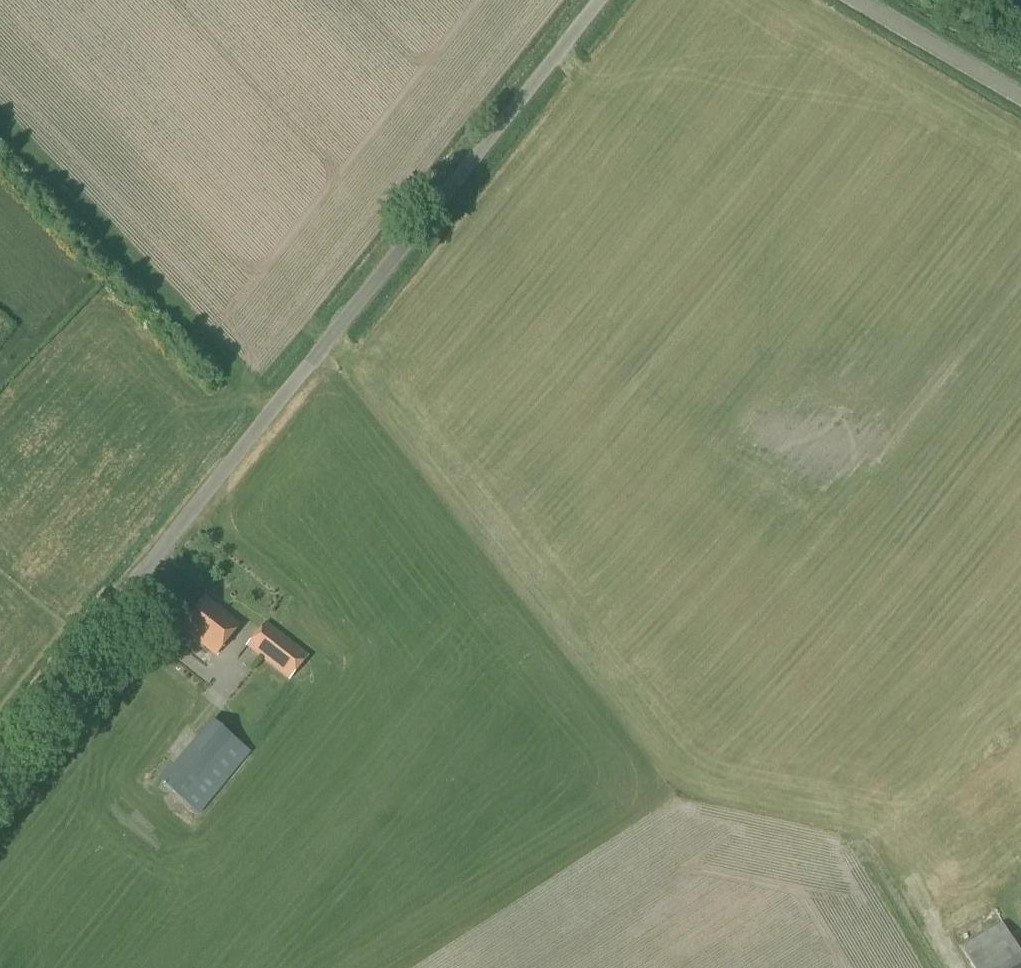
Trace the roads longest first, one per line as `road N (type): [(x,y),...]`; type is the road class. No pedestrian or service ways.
road 1 (unclassified): [(0,746),(599,0)]
road 2 (unclassified): [(1020,96),(859,0)]

